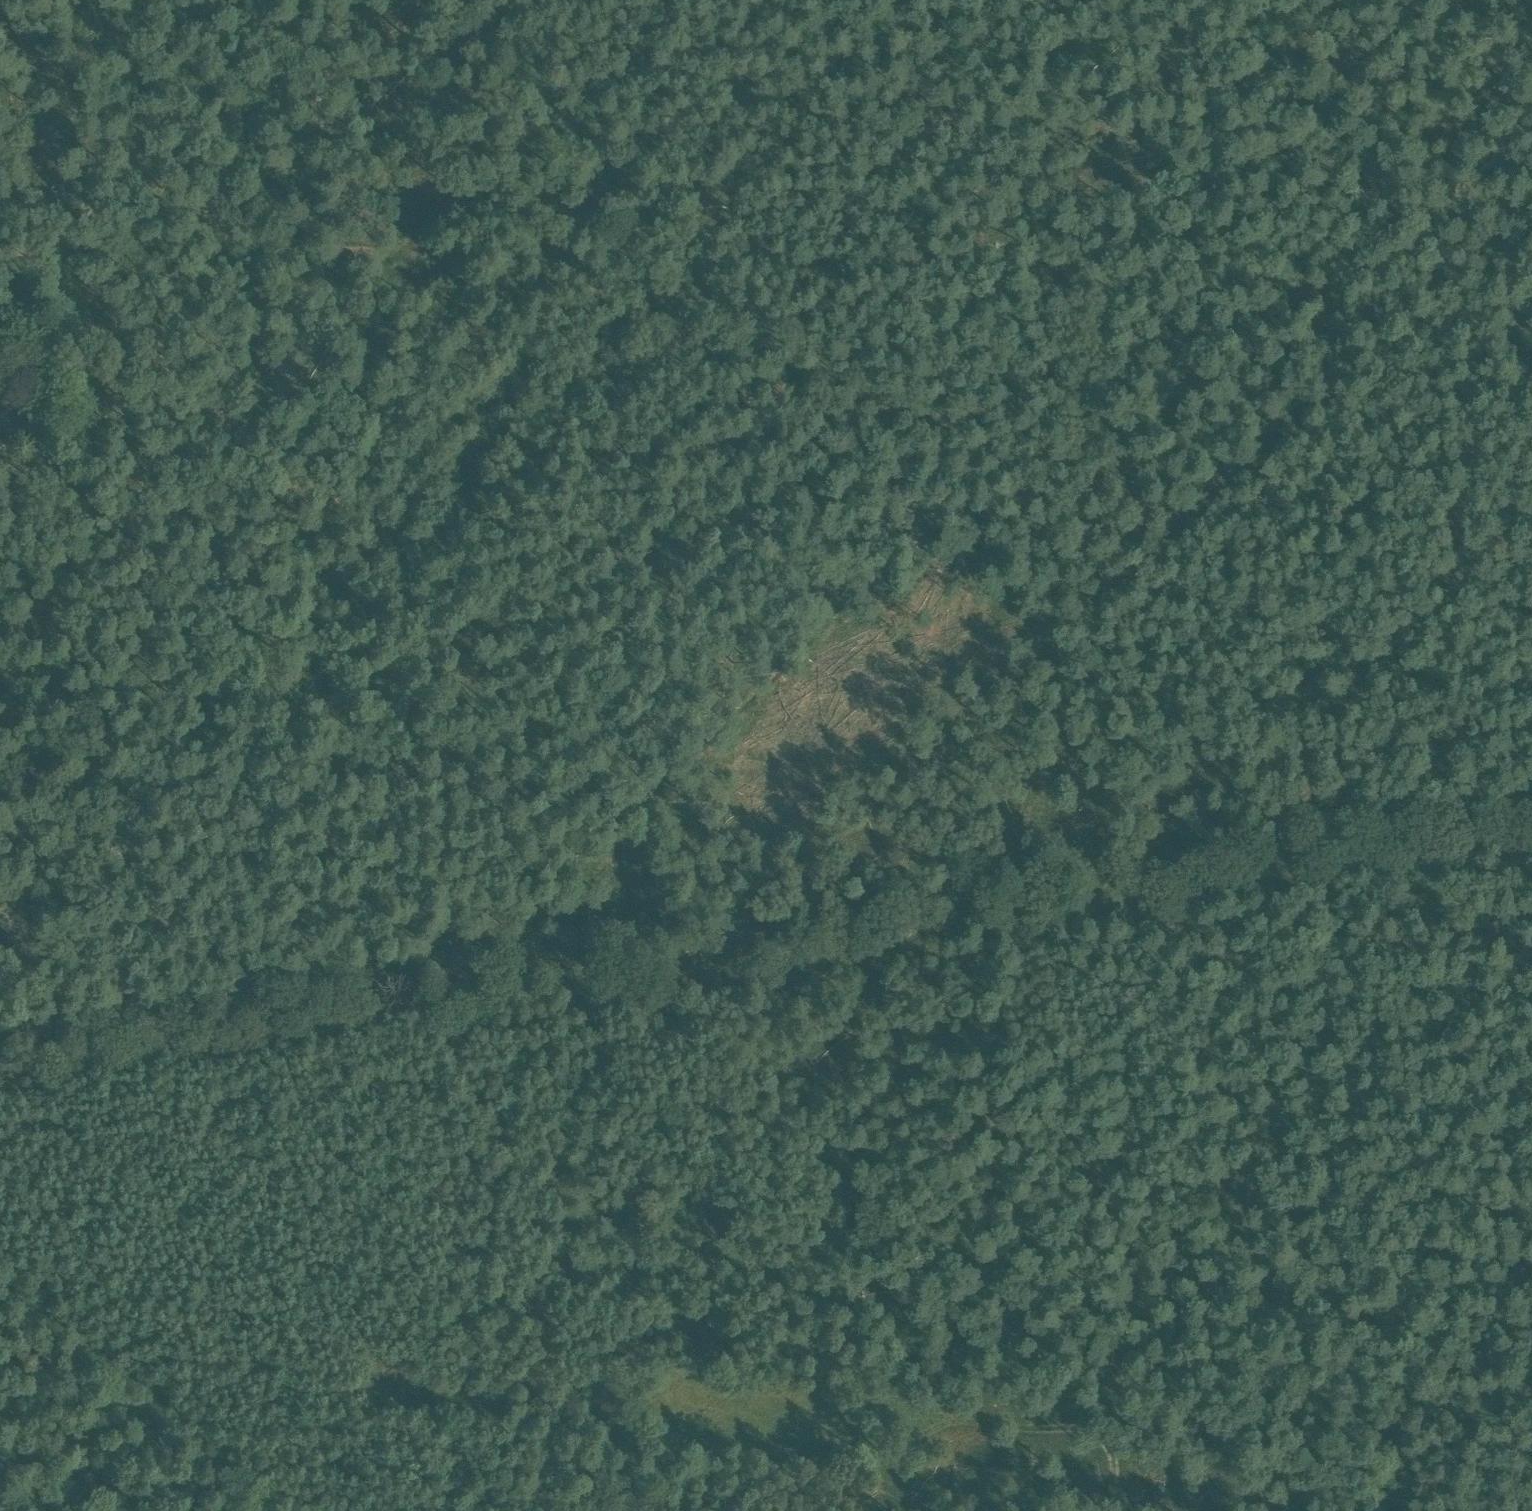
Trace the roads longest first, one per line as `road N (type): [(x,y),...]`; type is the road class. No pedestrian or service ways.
road 1 (track): [(0,874),(420,578),(438,554),(446,470),(550,280),(632,229),(1030,659),(1531,233)]
road 2 (track): [(427,0),(632,229)]

